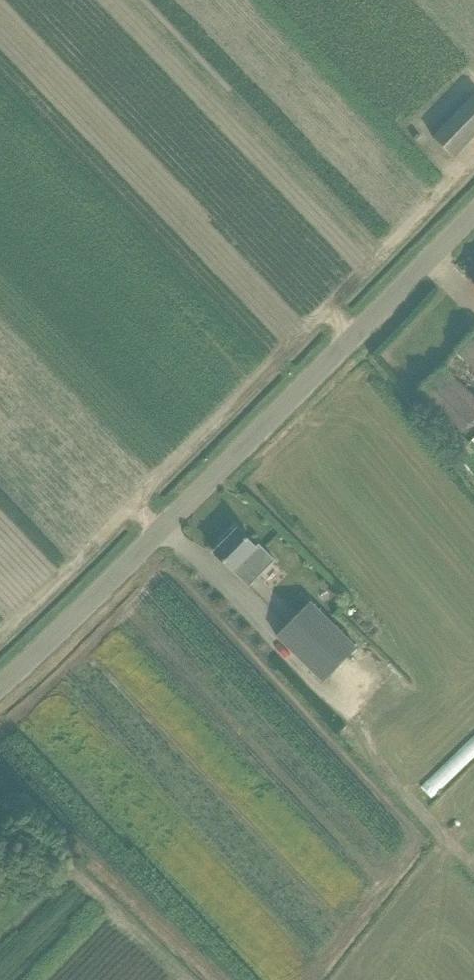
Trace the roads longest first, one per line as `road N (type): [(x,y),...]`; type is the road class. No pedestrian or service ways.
road 1 (unclassified): [(0,691),(473,216)]

